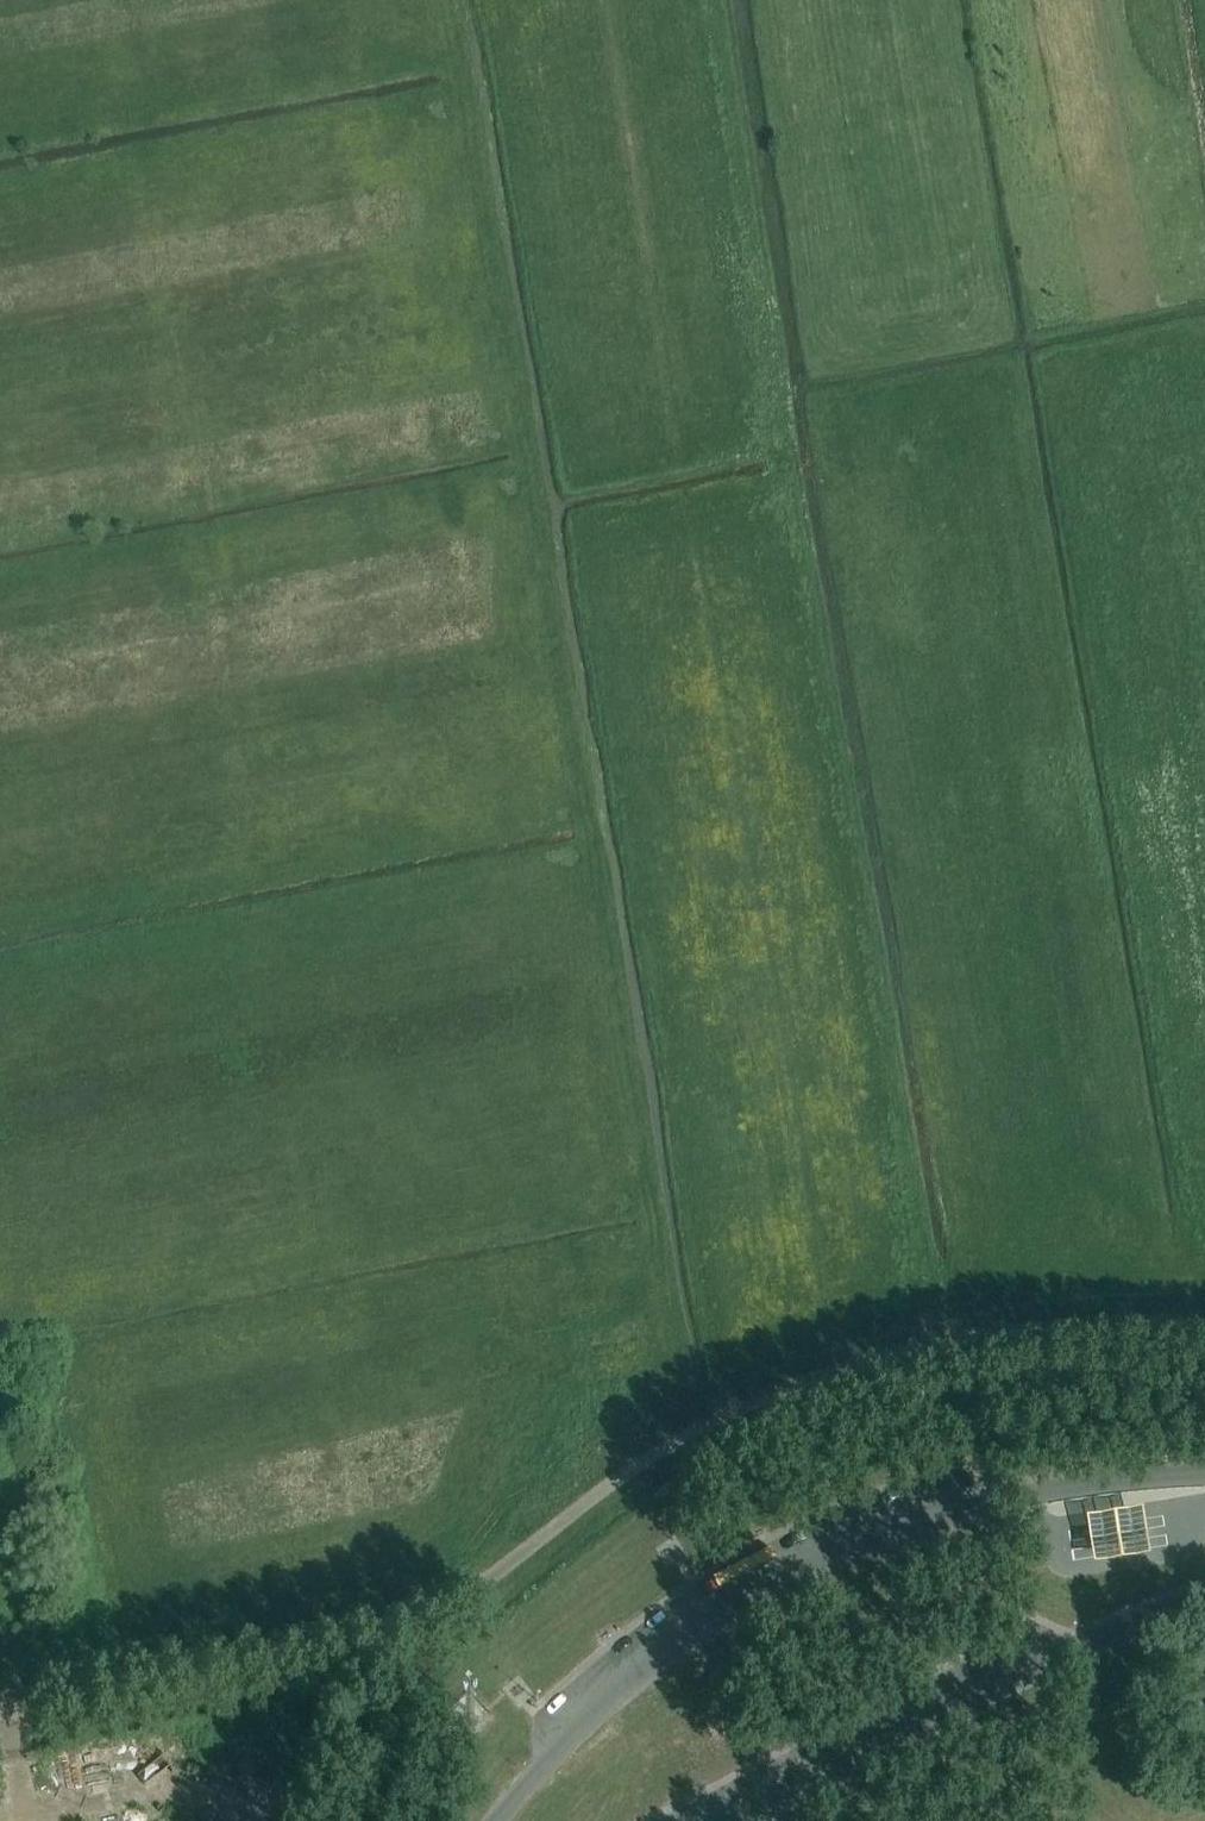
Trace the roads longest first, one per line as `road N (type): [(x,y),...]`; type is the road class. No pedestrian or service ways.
road 1 (unclassified): [(0,1713),(282,1664),(399,1630),(462,1598),(594,1485),(677,1431),(927,1332),(1076,1309),(1204,1313)]

